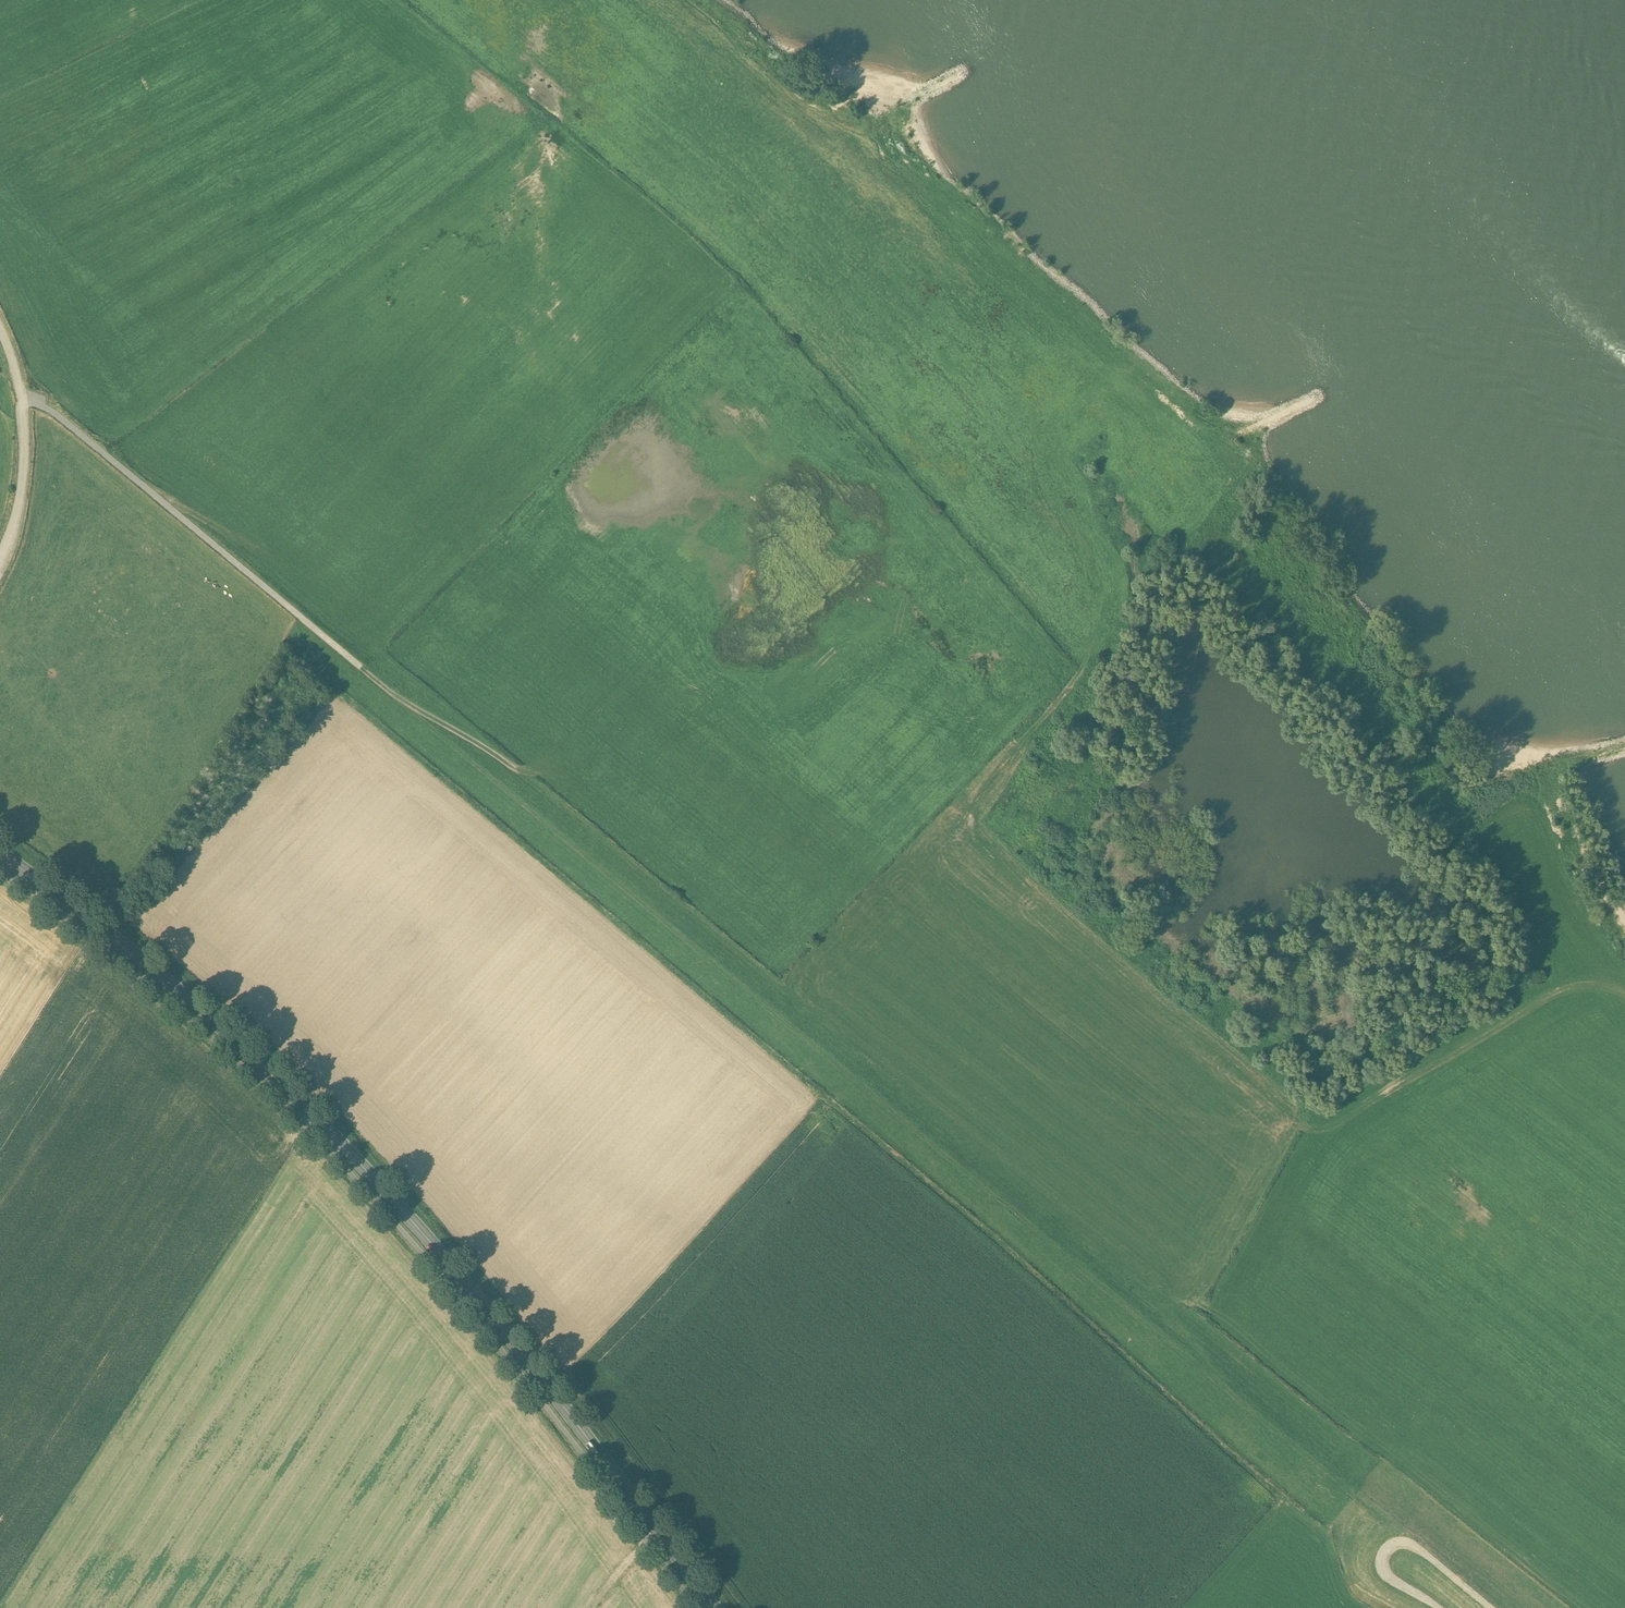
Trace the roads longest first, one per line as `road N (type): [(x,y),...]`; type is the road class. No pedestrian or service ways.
road 1 (secondary): [(716,1607),(397,1200),(167,977),(0,850)]
road 2 (track): [(22,401),(35,397),(101,450),(381,688)]

